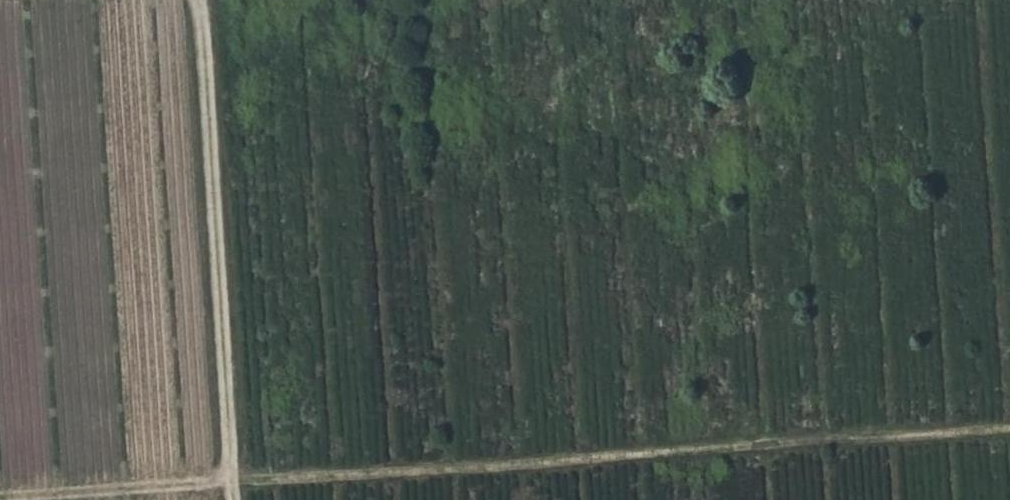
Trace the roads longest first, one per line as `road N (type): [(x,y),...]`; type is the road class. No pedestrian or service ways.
road 1 (track): [(227,499),(203,0)]

